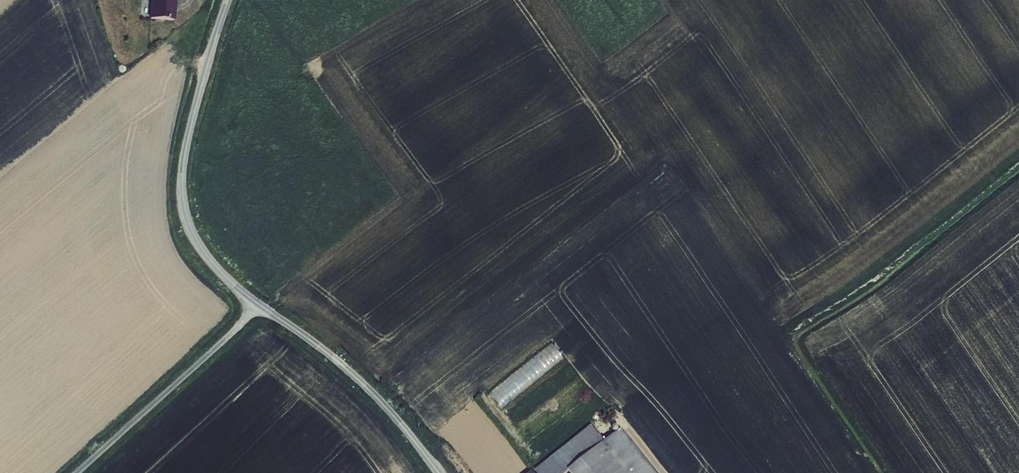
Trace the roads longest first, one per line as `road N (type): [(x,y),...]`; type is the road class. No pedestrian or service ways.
road 1 (unclassified): [(228,0),(188,138),(183,201),(202,249),(259,305)]
road 2 (unclassified): [(76,472),(259,305)]
road 3 (unclassified): [(259,305),(365,385),(439,472)]

